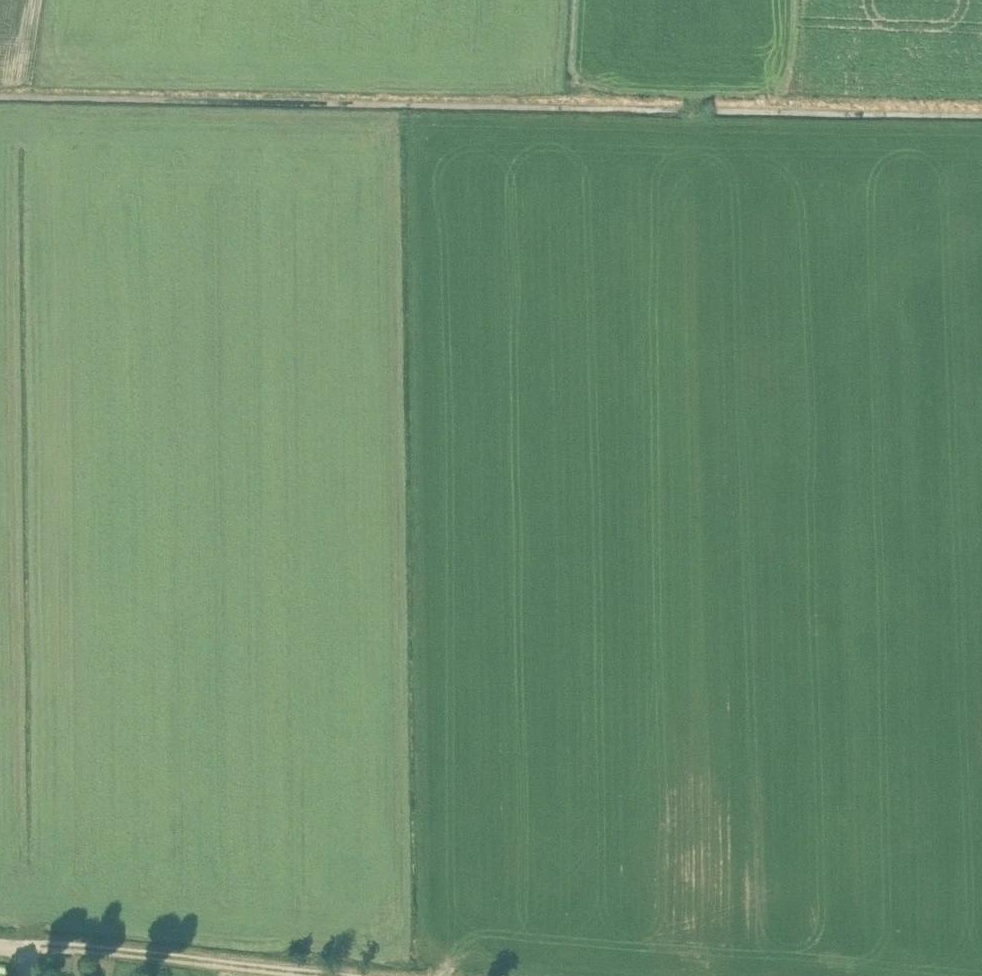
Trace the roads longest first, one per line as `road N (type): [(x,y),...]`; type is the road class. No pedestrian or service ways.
road 1 (track): [(320,975),(13,946)]

